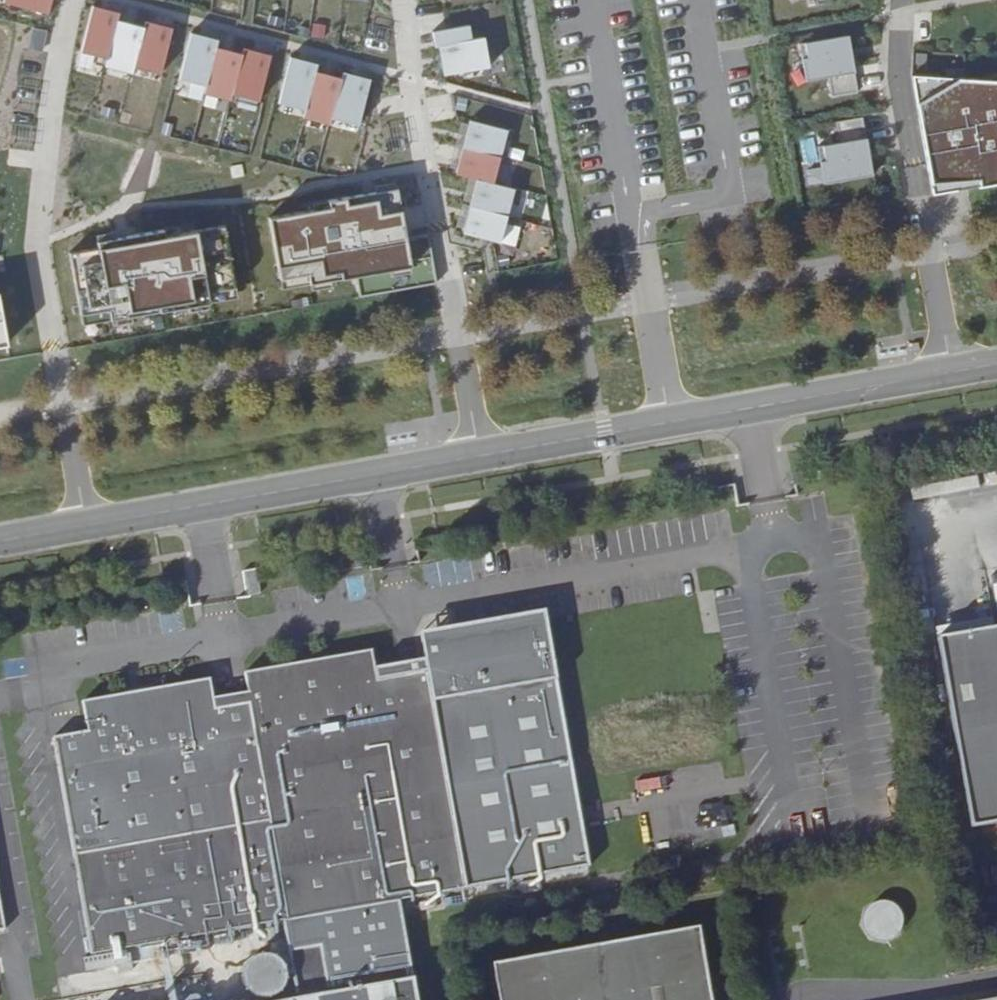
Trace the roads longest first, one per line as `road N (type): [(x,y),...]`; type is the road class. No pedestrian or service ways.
road 1 (unclassified): [(0,541),(996,363)]

